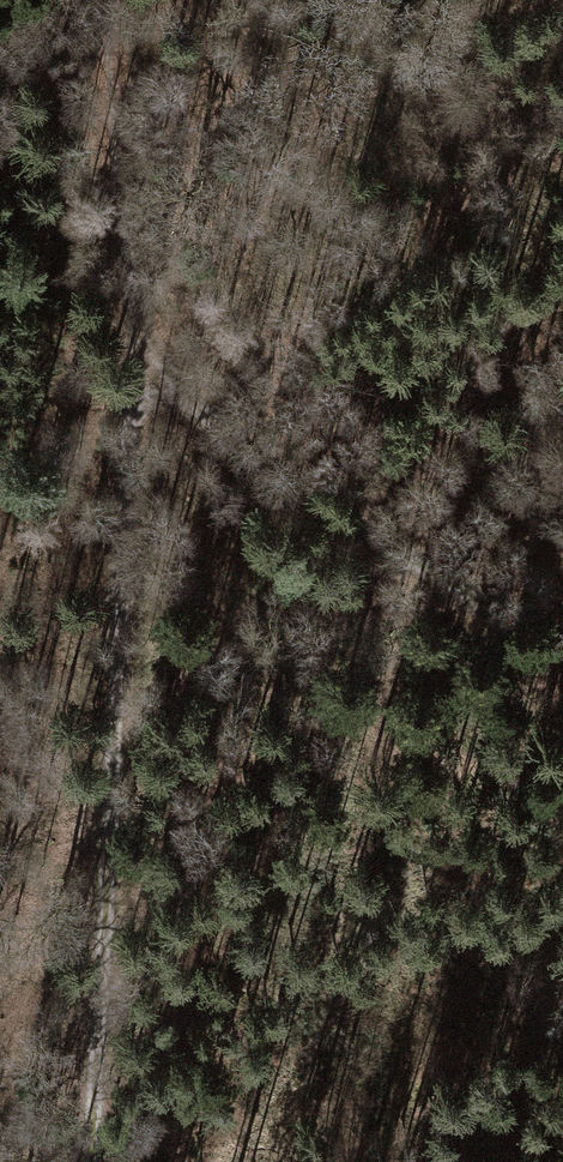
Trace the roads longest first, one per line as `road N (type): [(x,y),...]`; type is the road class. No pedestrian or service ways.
road 1 (track): [(102,0),(105,226),(126,331),(169,380),(302,487),(562,644)]
road 2 (track): [(106,1161),(134,756),(126,331)]

